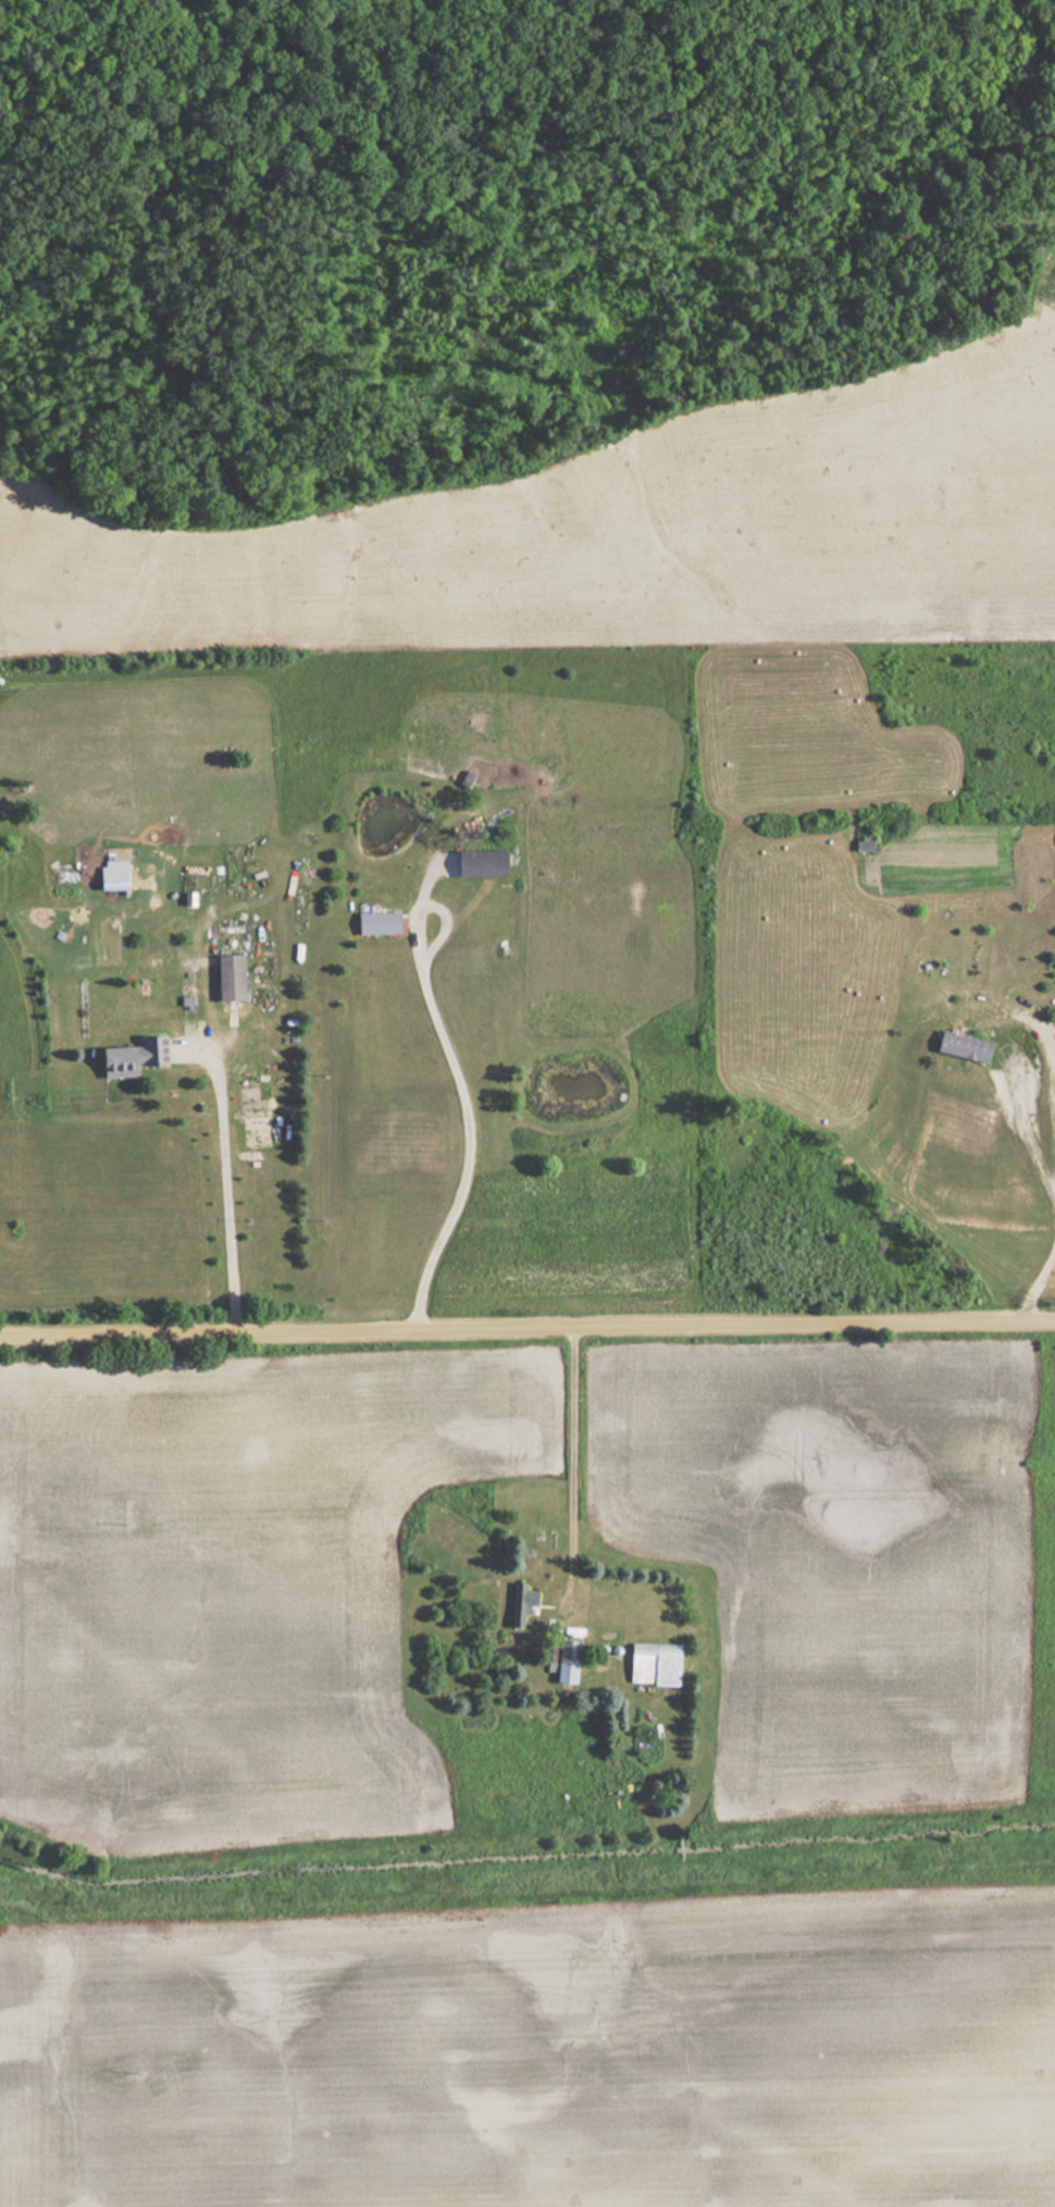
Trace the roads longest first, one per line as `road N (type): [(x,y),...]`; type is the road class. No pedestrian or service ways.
road 1 (residential): [(0,1344),(1054,1327)]

